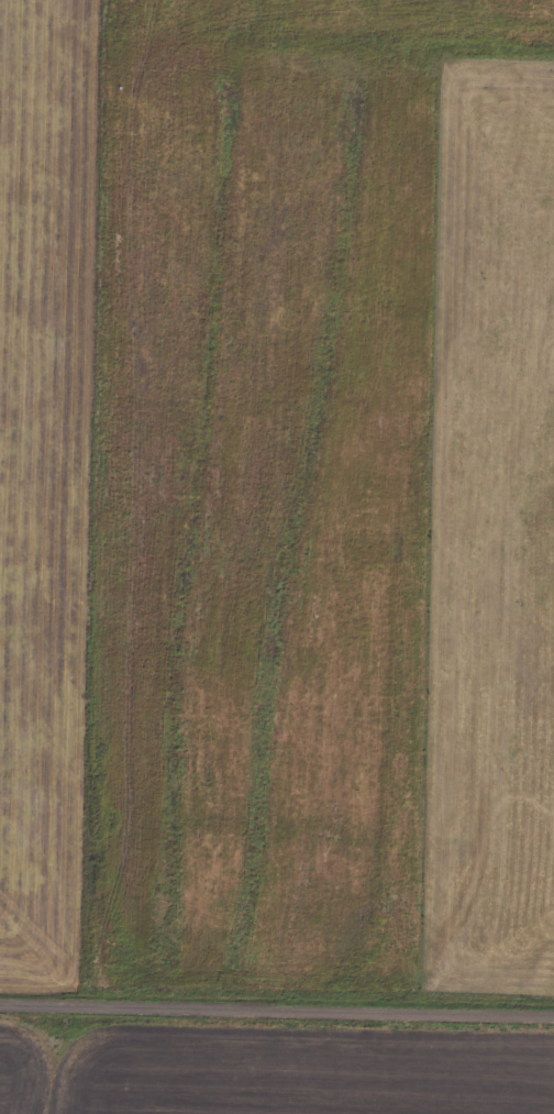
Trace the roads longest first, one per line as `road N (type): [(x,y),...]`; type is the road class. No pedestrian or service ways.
road 1 (residential): [(553,1018),(0,1003)]

